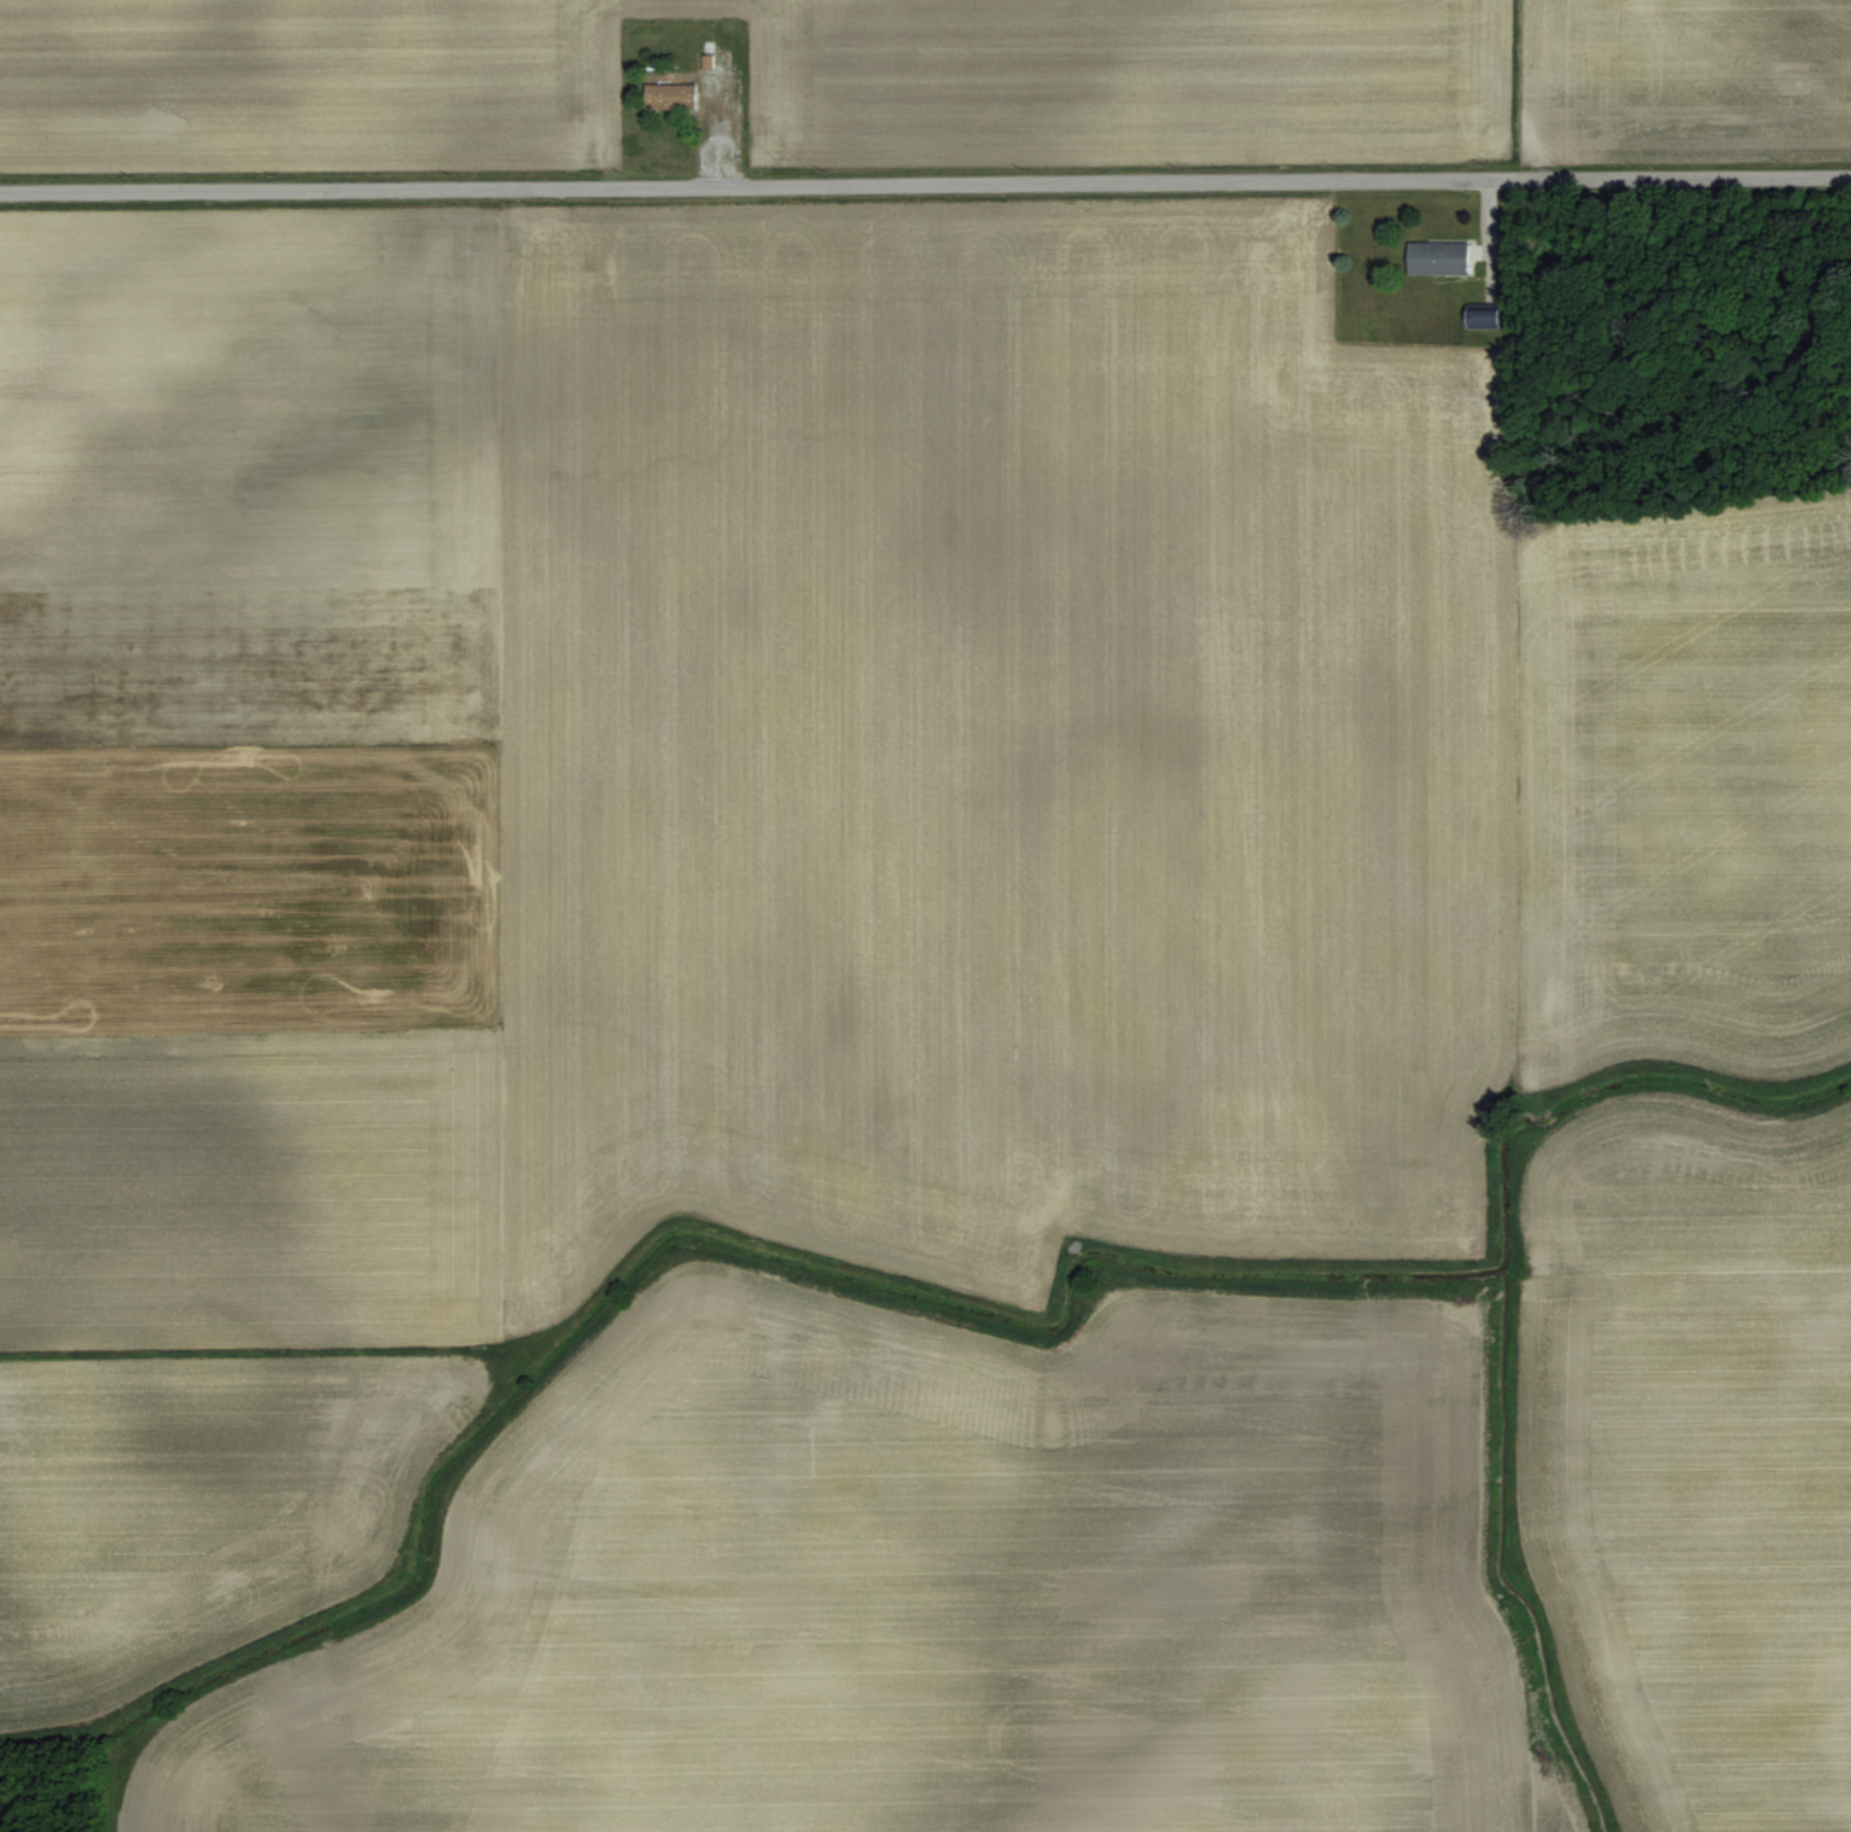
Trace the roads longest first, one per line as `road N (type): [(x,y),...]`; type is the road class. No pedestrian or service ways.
road 1 (residential): [(0,190),(1850,176)]

